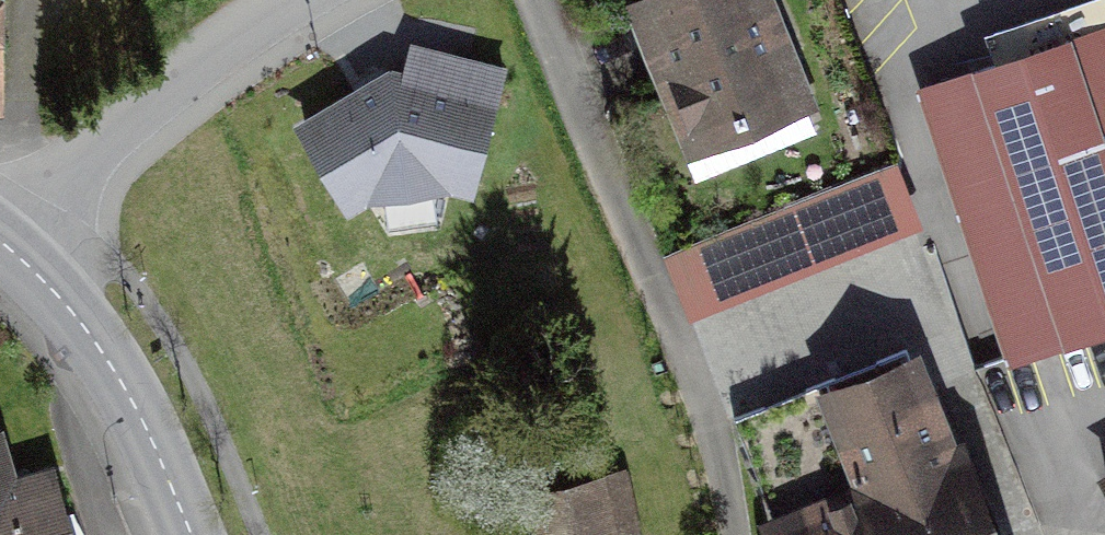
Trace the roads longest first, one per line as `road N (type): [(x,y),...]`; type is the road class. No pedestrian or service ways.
road 1 (residential): [(5,249),(111,127),(290,0)]
road 2 (secondary): [(5,249),(106,360),(191,534)]

